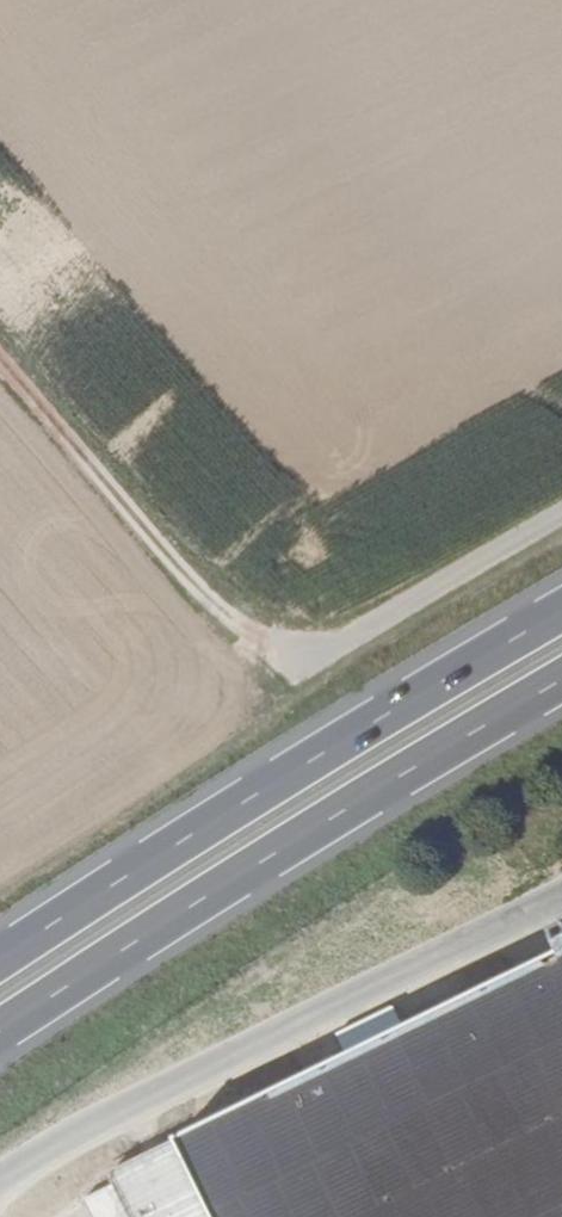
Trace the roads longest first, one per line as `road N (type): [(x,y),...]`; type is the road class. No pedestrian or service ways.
road 1 (trunk): [(0,1032),(561,681)]
road 2 (trunk): [(561,611),(0,959)]
road 3 (track): [(0,350),(191,573)]

